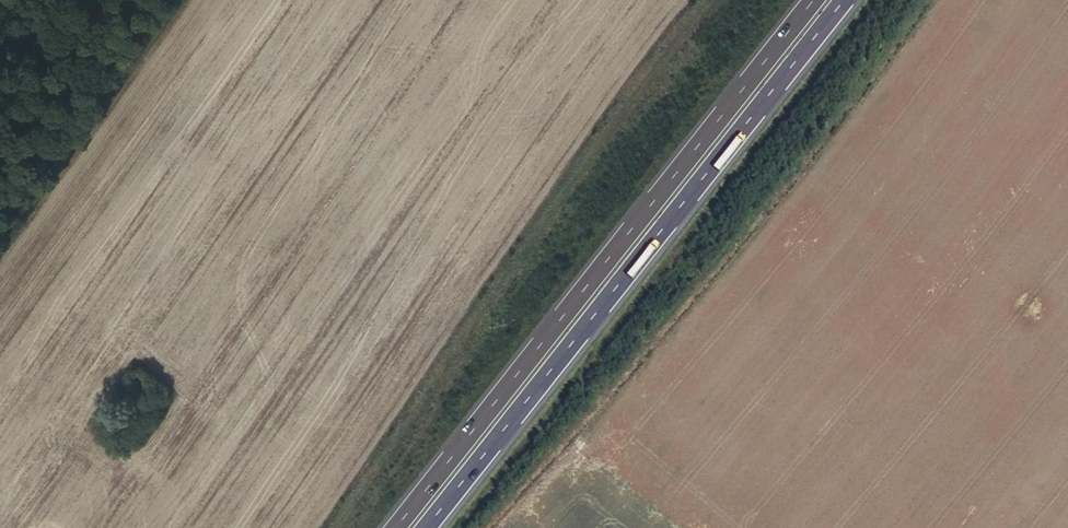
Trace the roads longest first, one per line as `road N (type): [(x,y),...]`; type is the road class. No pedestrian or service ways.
road 1 (motorway): [(817,0),(395,527)]
road 2 (motorway): [(431,527),(849,0)]
road 3 (track): [(0,242),(177,0)]

